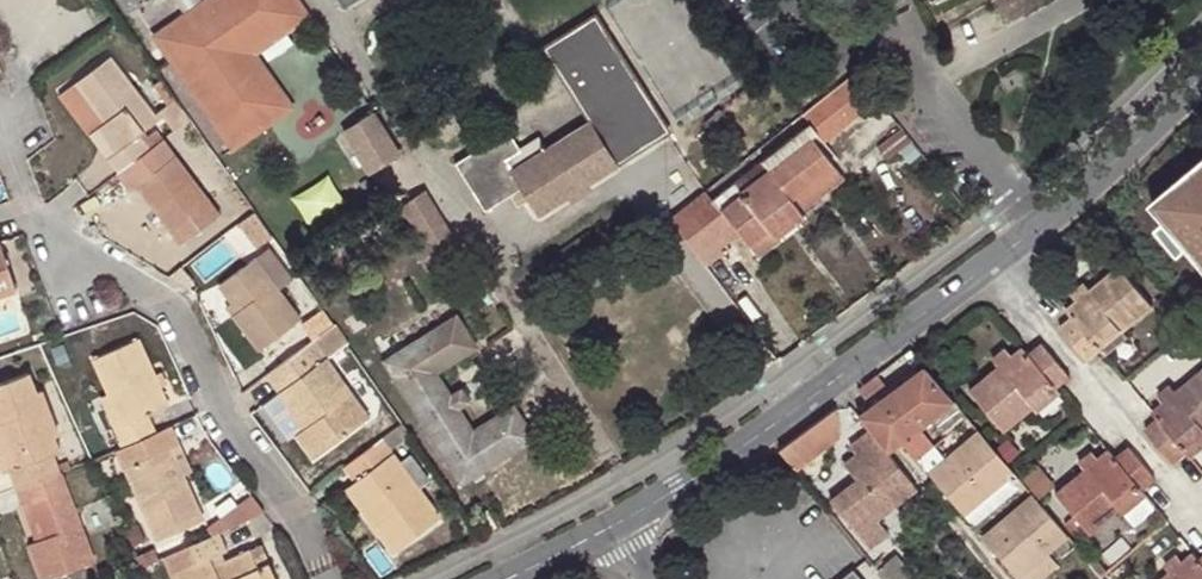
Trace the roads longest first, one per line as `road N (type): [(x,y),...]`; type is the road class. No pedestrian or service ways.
road 1 (residential): [(341,578),(162,307),(64,272),(12,194),(0,161)]
road 2 (residential): [(989,270),(621,530)]
road 3 (residential): [(989,270),(1201,517)]
road 4 (residential): [(1201,66),(1038,235),(989,270)]

